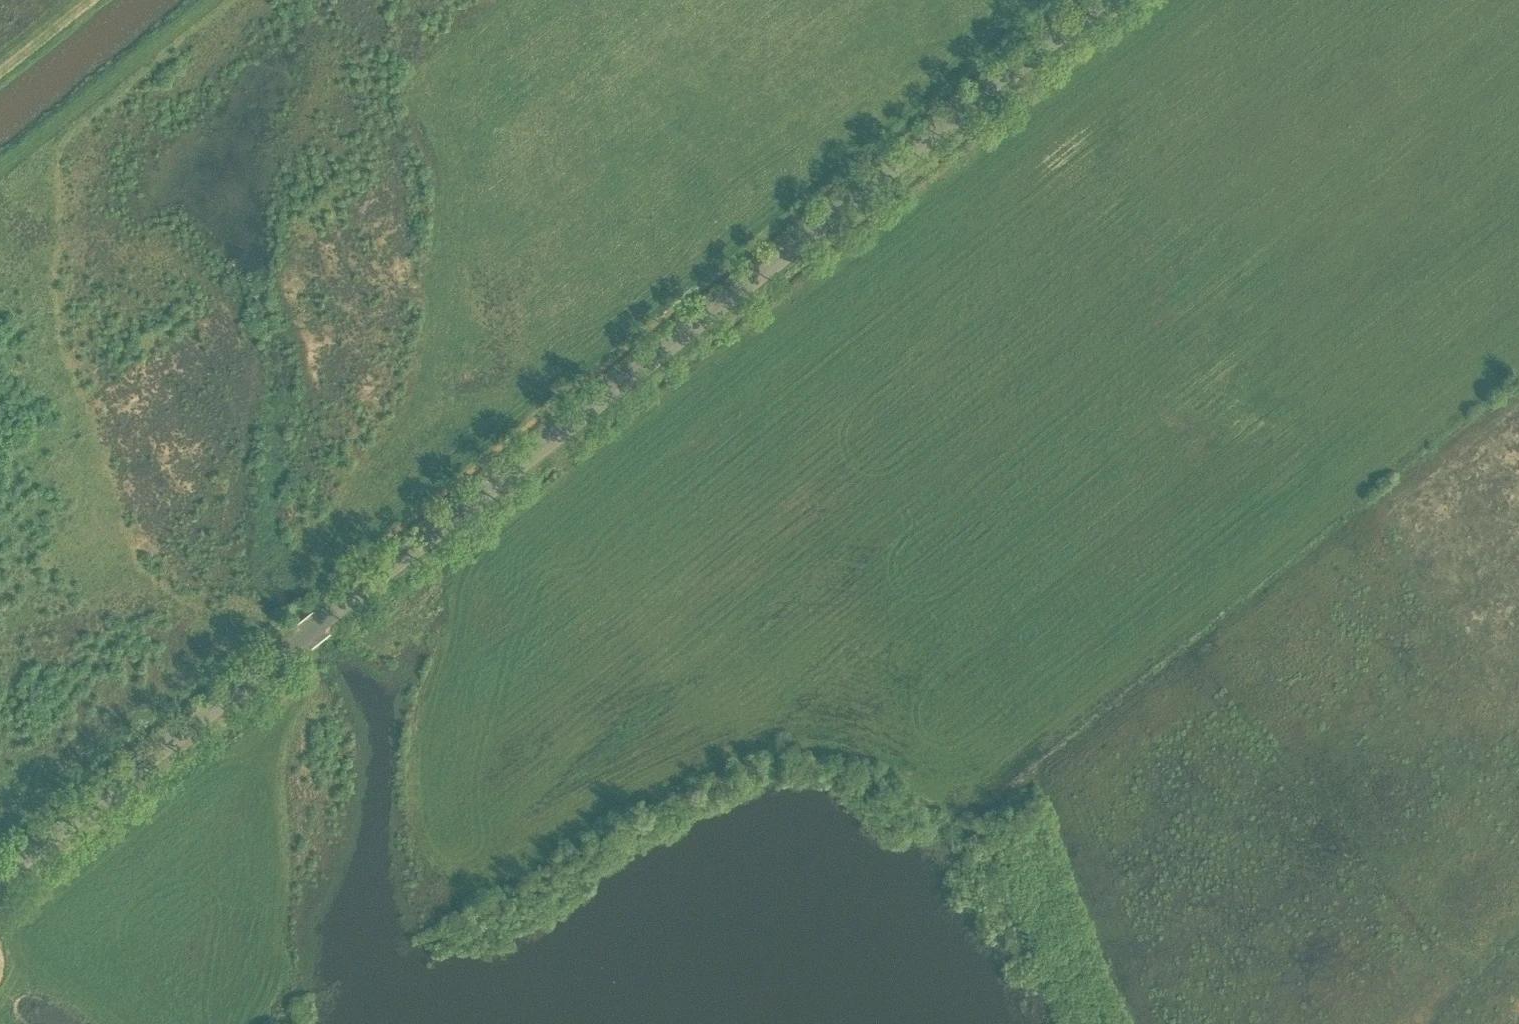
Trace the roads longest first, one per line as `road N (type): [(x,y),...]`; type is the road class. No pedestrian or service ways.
road 1 (unclassified): [(0,879),(1101,0)]

